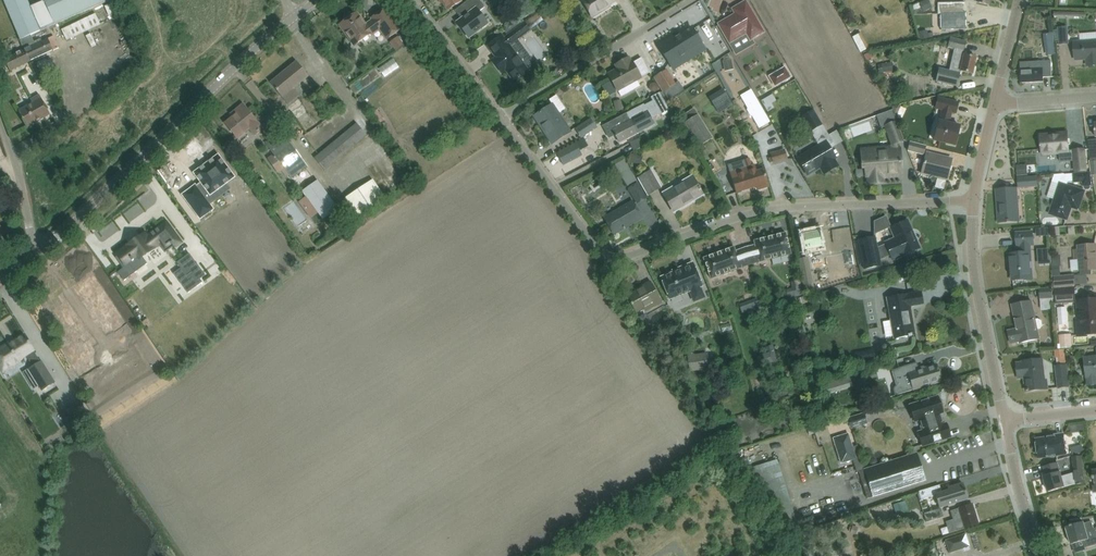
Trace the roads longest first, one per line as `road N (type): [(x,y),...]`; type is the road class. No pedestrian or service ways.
road 1 (residential): [(973,200),(779,207),(616,259),(603,256),(500,117)]
road 2 (unclassified): [(35,255),(293,16)]
road 3 (residential): [(500,117),(697,0)]
road 4 (tertiary): [(973,200),(974,271),(1004,420)]
road 5 (residential): [(500,117),(411,0)]
road 6 (tertiary): [(1039,555),(1004,420)]
road 7 (unclassified): [(35,255),(0,120)]

